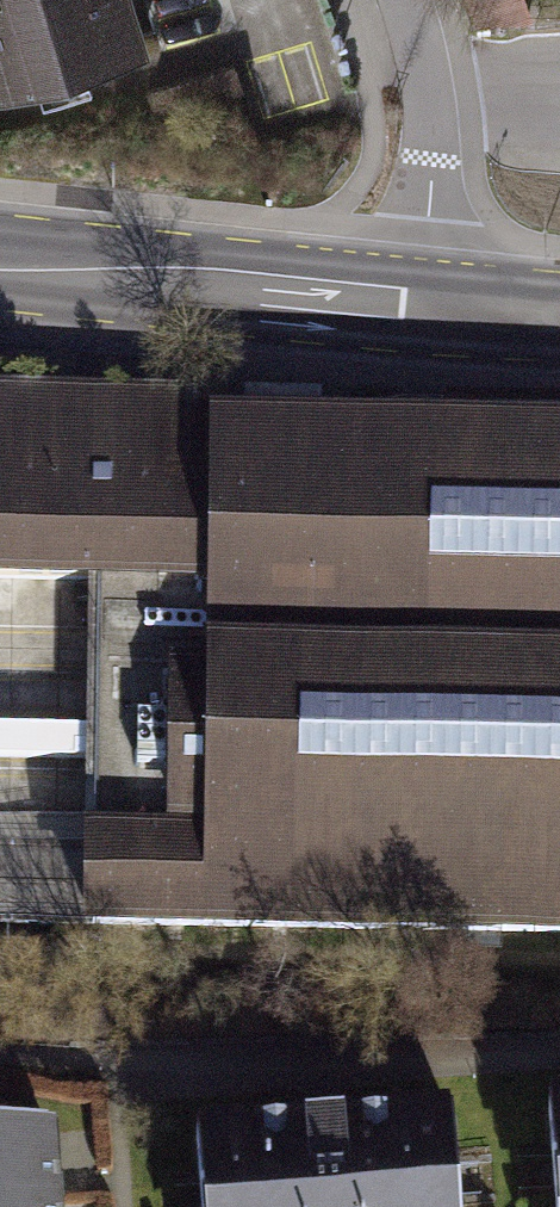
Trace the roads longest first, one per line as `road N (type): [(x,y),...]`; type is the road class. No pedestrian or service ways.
road 1 (secondary): [(416,307),(0,265)]
road 2 (residential): [(416,307),(433,119),(410,0)]
road 3 (secondary): [(559,320),(416,307)]

